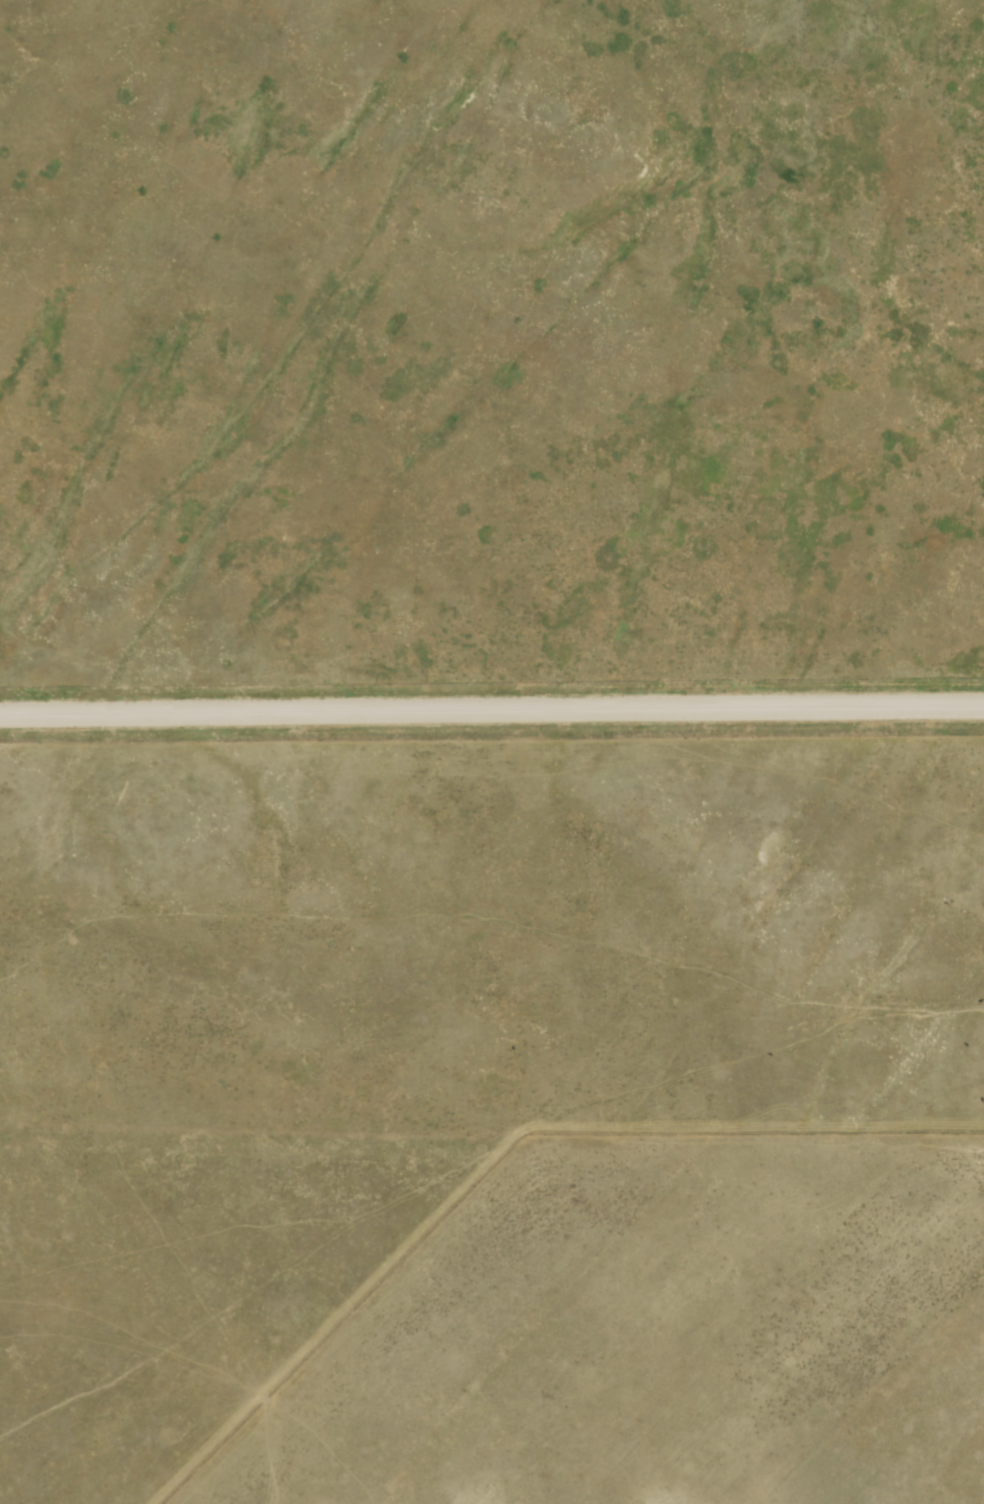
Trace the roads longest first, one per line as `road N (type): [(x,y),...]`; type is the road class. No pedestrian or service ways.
road 1 (residential): [(983,711),(0,718)]

